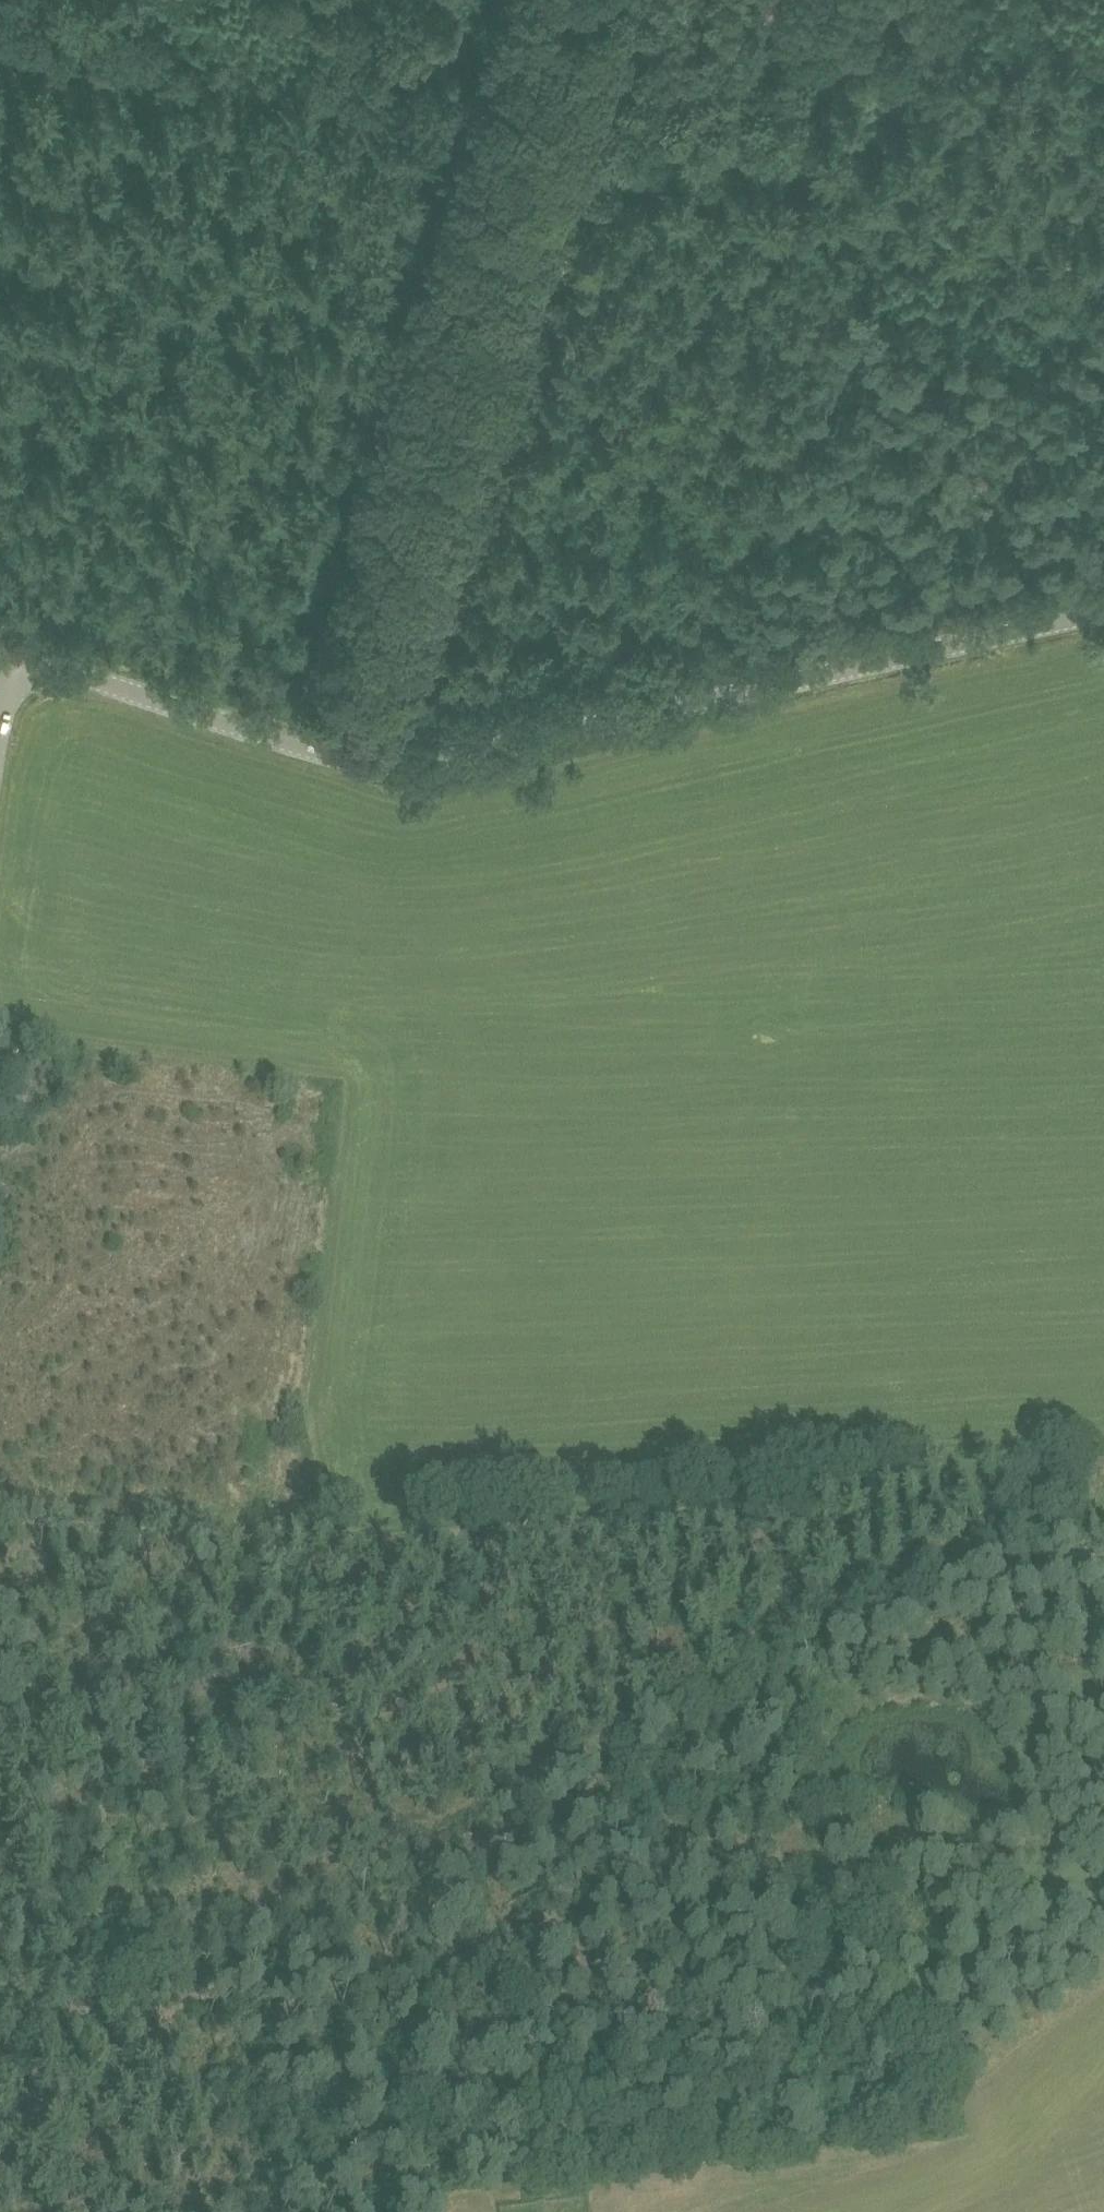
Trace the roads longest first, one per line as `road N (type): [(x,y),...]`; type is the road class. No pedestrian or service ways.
road 1 (tertiary): [(15,654),(314,750),(398,766),(1103,613)]

